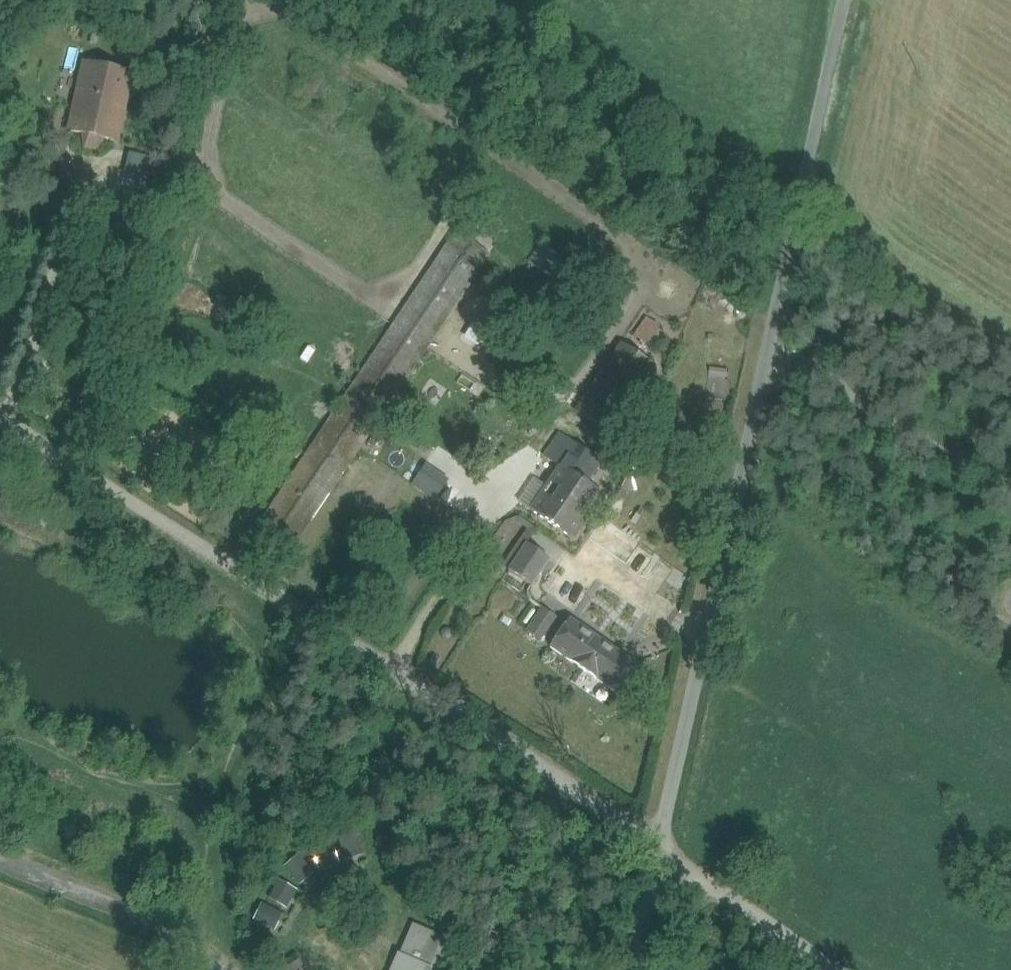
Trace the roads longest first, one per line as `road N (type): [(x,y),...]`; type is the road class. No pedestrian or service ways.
road 1 (unclassified): [(658,846),(849,0)]
road 2 (unclassified): [(658,846),(0,416)]
road 3 (track): [(503,0),(804,199)]
road 4 (track): [(771,345),(1010,500)]
road 5 (track): [(1010,368),(796,234)]
road 6 (track): [(391,674),(516,482)]
road 7 (unclassified): [(835,969),(658,846)]
road 8 (track): [(66,220),(3,418)]
road 9 (track): [(706,633),(583,567)]
road 10 (unclassified): [(630,969),(658,846)]

